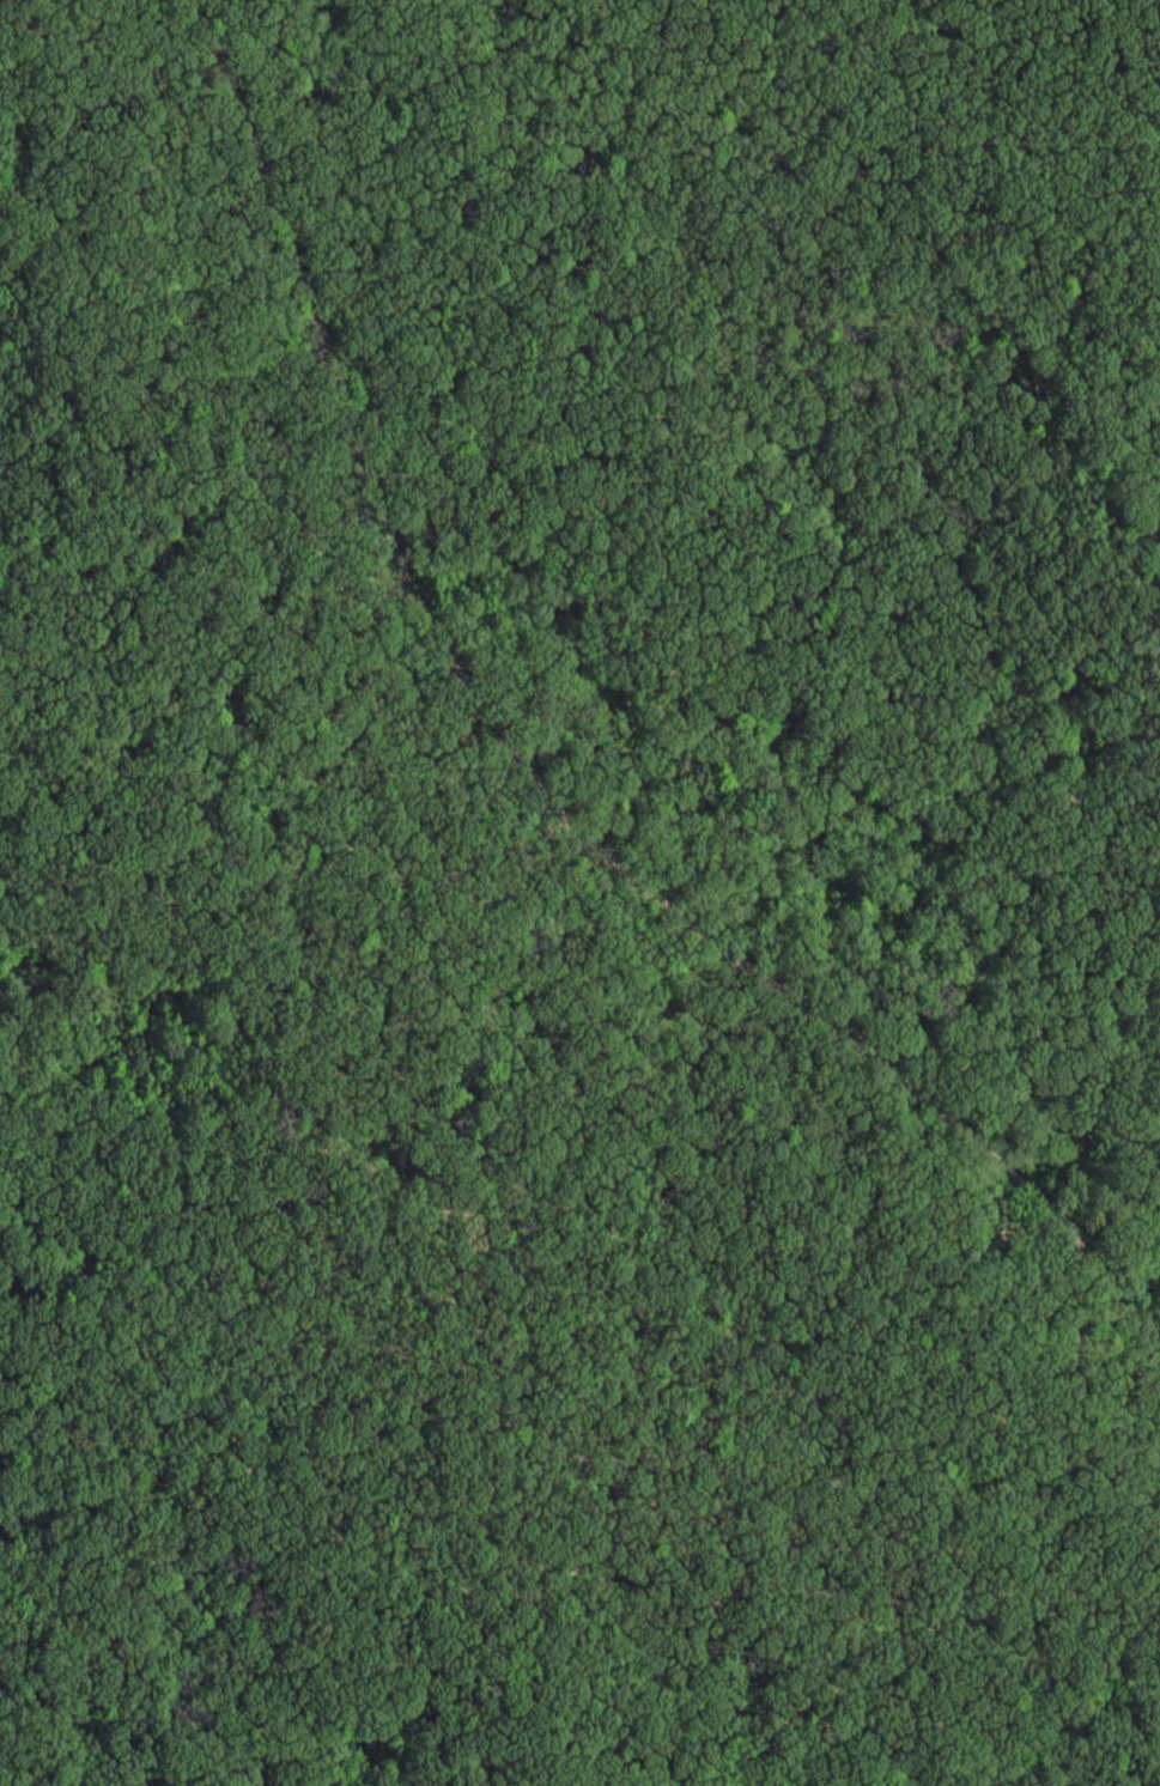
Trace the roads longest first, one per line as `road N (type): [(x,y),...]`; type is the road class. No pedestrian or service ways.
road 1 (track): [(1159,1369),(1071,1232),(1028,1189),(889,1070),(559,818),(484,716),(409,590),(251,141),(190,0)]

